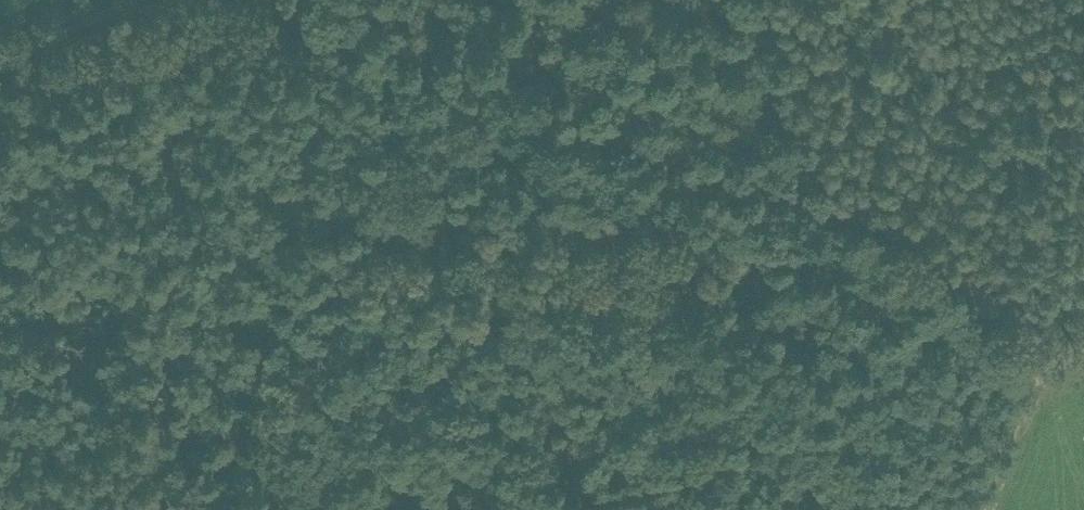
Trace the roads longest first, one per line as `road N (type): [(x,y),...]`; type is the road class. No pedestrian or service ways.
road 1 (track): [(252,0),(378,72),(838,204),(931,249),(1013,330),(1083,358)]
road 2 (track): [(155,509),(191,174),(228,0)]
road 3 (track): [(981,509),(1044,348)]
road 4 (track): [(0,64),(142,0)]

